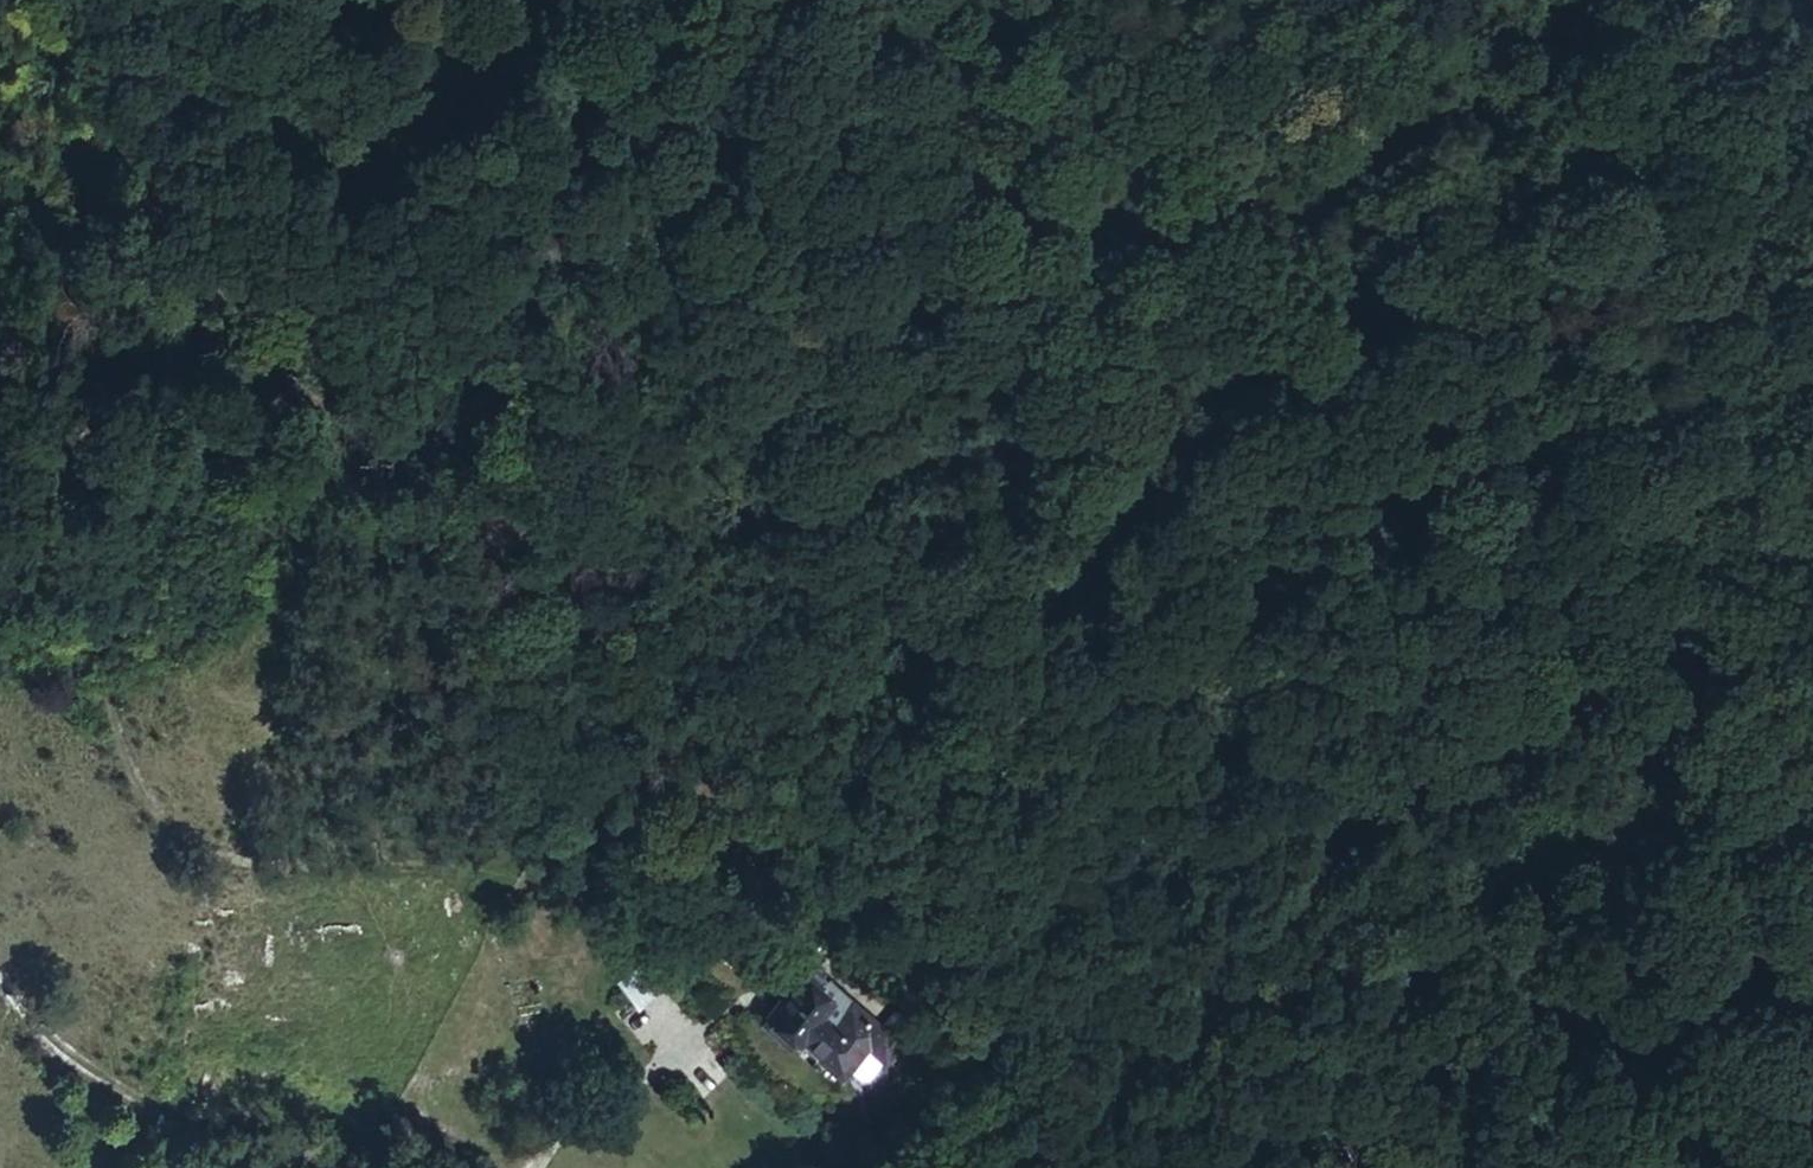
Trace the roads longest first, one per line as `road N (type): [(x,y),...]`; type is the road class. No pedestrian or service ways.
road 1 (track): [(442,1167),(266,1162),(64,1057),(0,987)]
road 2 (track): [(556,1167),(654,1050)]

